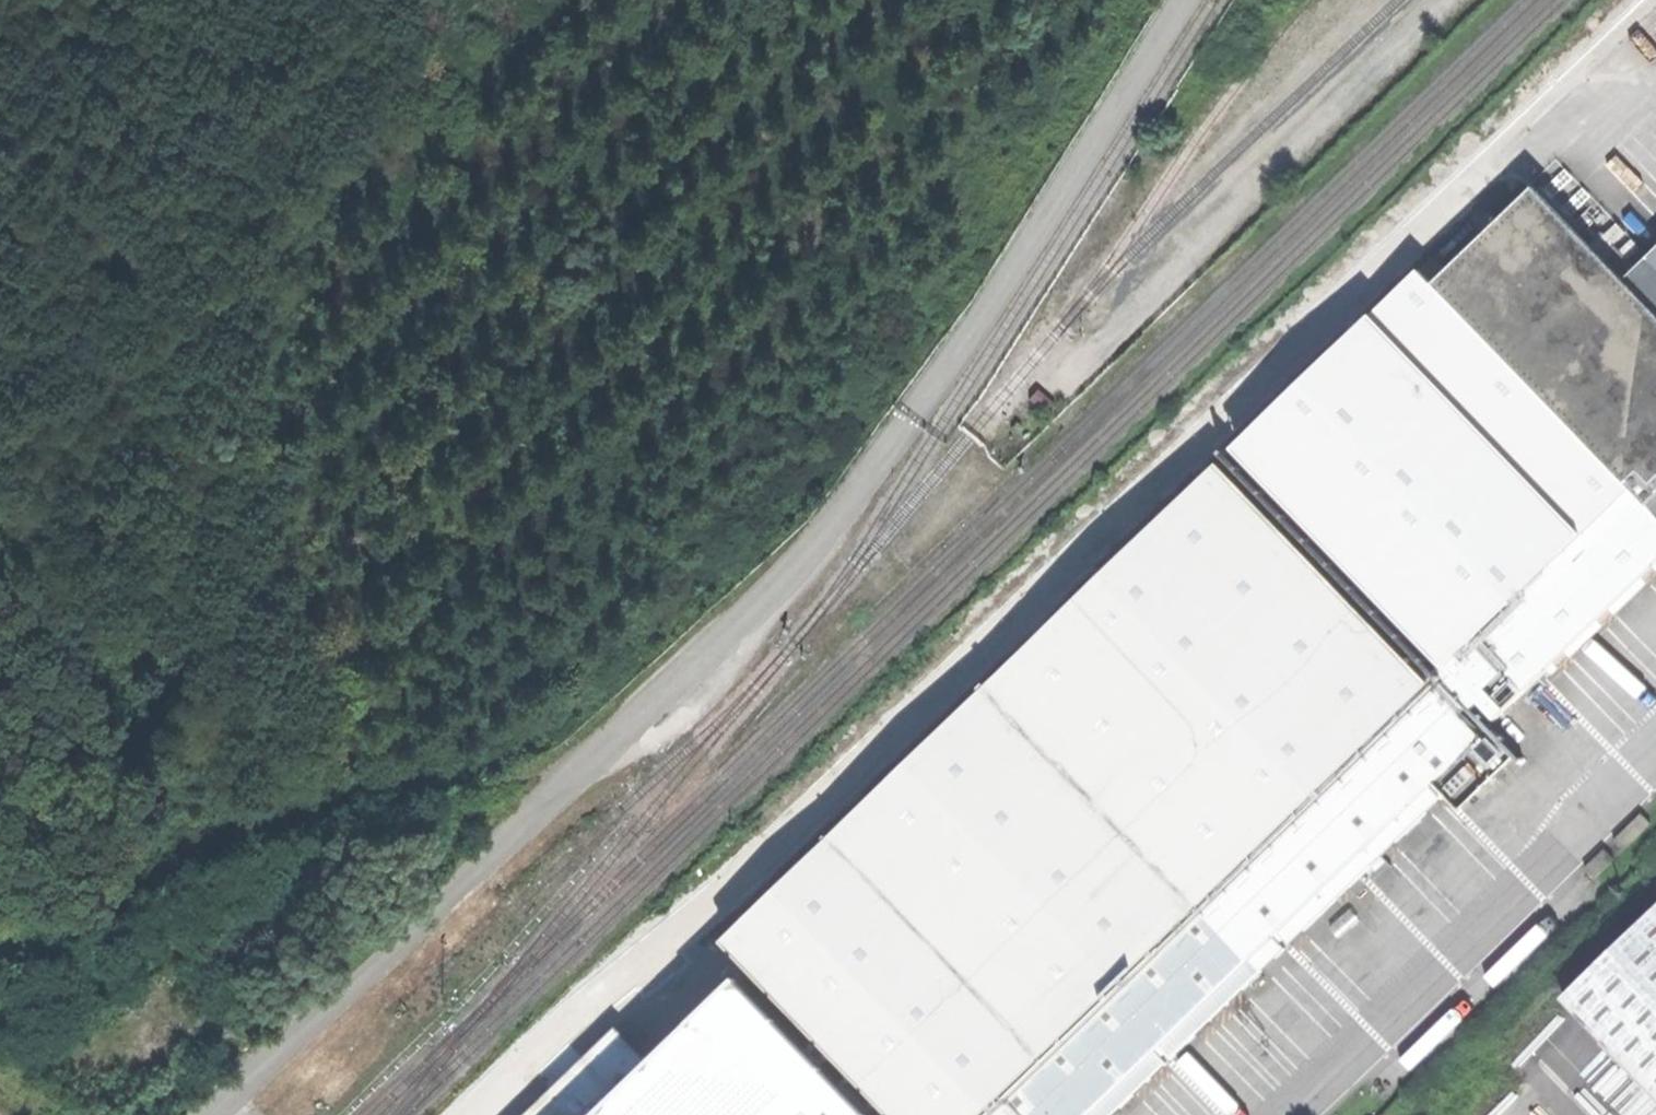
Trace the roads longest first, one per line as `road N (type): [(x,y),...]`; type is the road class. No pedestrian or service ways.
road 1 (unclassified): [(209,1114),(772,593),(915,413)]
road 2 (unclassified): [(1287,1114),(1655,756)]

